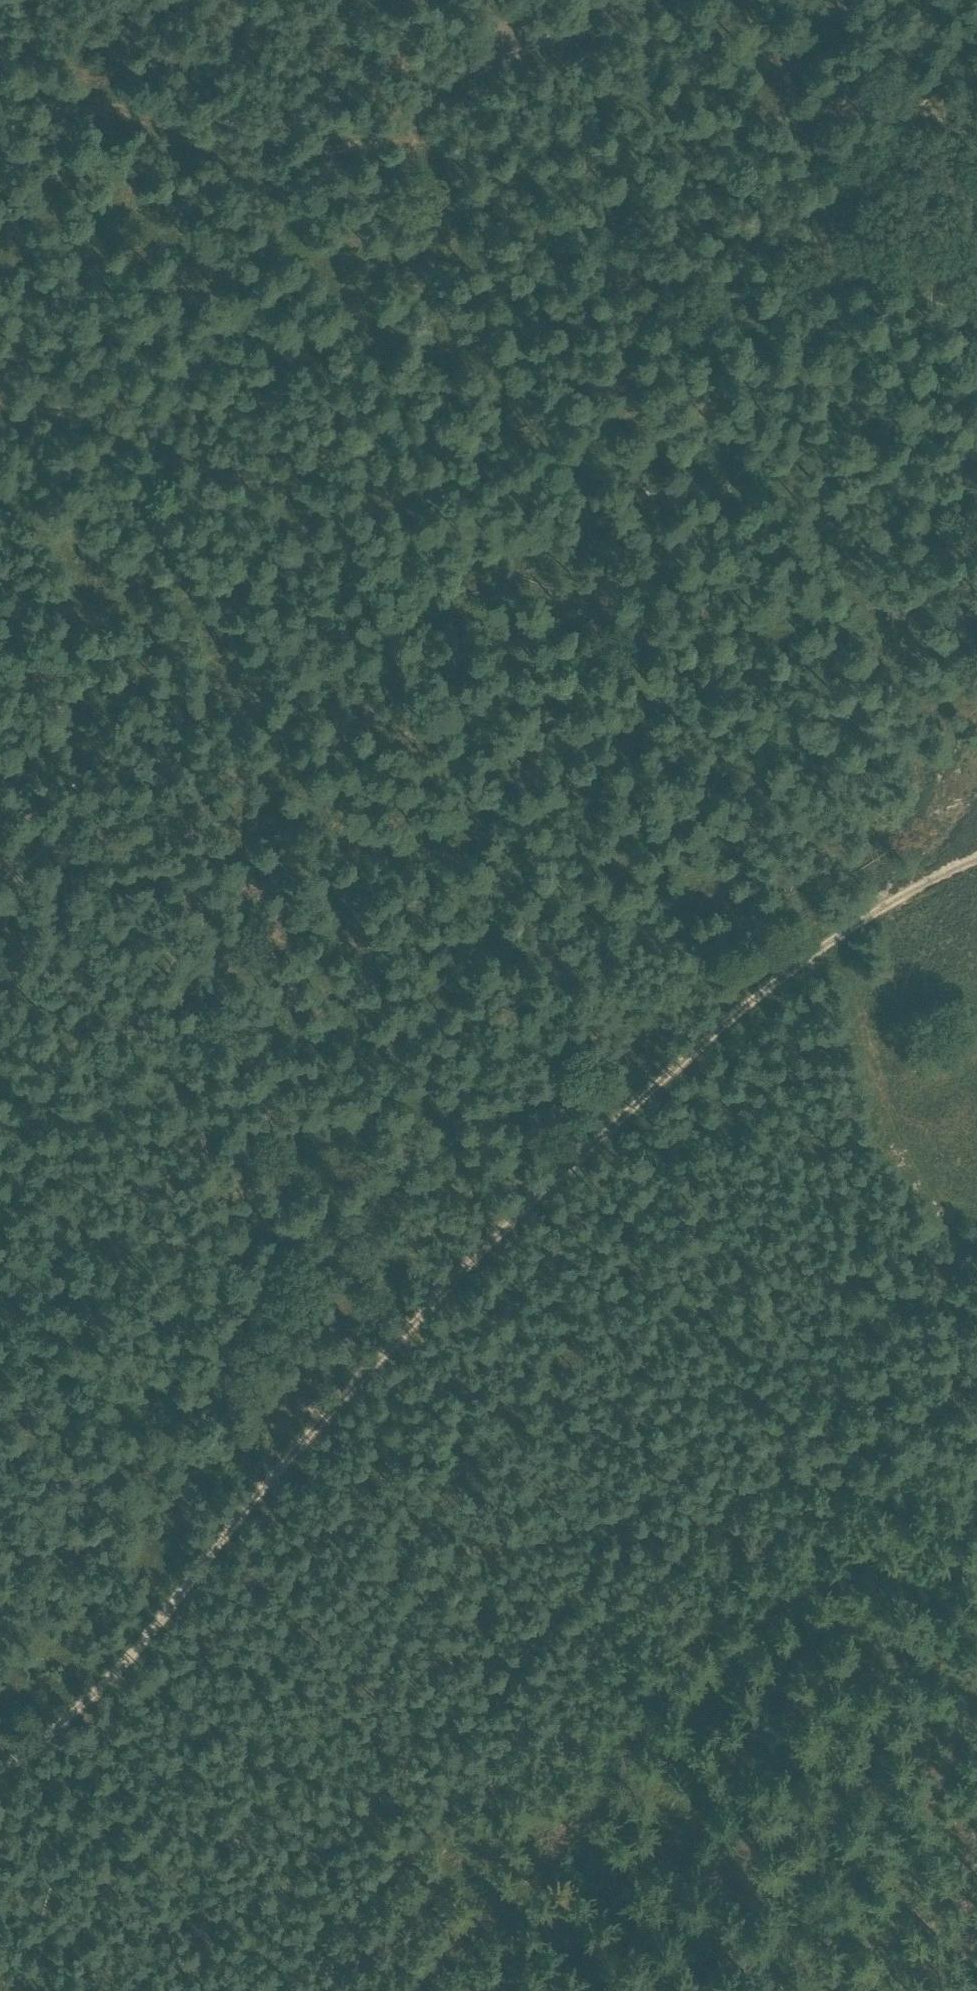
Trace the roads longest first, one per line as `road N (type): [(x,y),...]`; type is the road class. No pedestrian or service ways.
road 1 (track): [(976,857),(827,943),(633,1112),(387,1368),(129,1662),(0,1777)]

